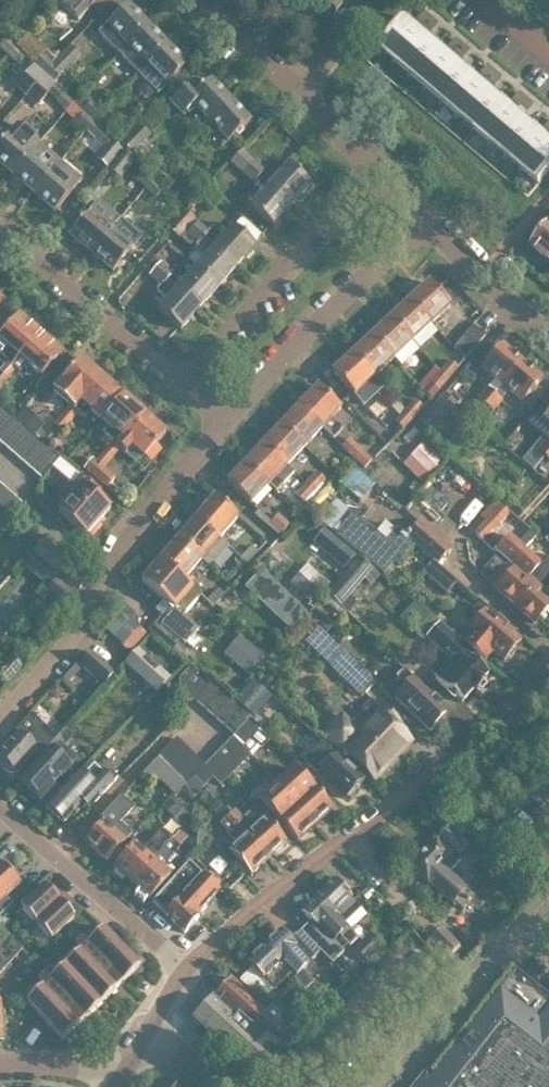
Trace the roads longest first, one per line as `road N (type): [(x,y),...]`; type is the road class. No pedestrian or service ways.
road 1 (residential): [(185,968),(492,722),(548,664)]
road 2 (residential): [(0,716),(79,621),(104,566),(224,422)]
road 3 (residential): [(224,422),(427,221)]
road 4 (residential): [(184,379),(371,167)]
road 5 (residential): [(374,1086),(548,902)]
road 6 (residential): [(185,968),(0,813)]
road 7 (residential): [(184,379),(0,231)]
road 8 (residential): [(548,334),(427,221)]
road 9 (residential): [(299,89),(209,0)]

